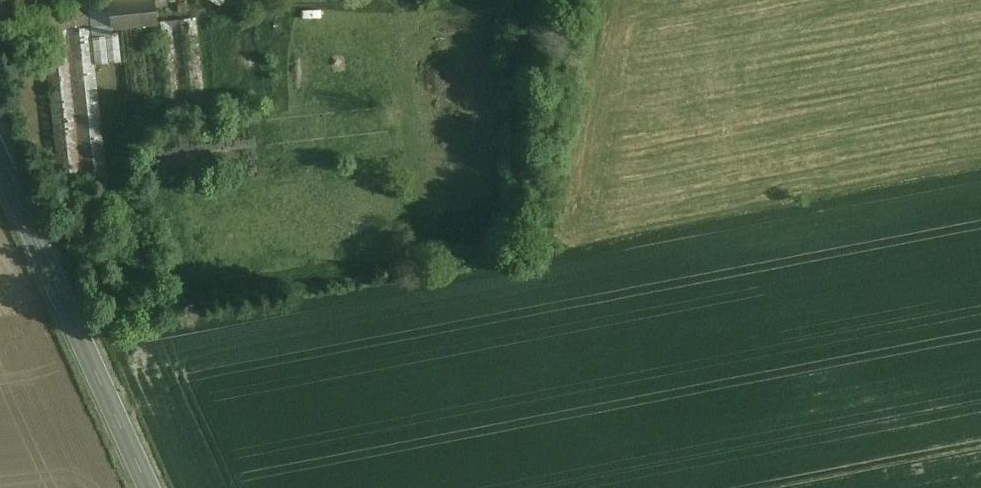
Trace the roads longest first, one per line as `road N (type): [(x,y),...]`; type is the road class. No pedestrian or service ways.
road 1 (secondary): [(0,161),(149,487)]

